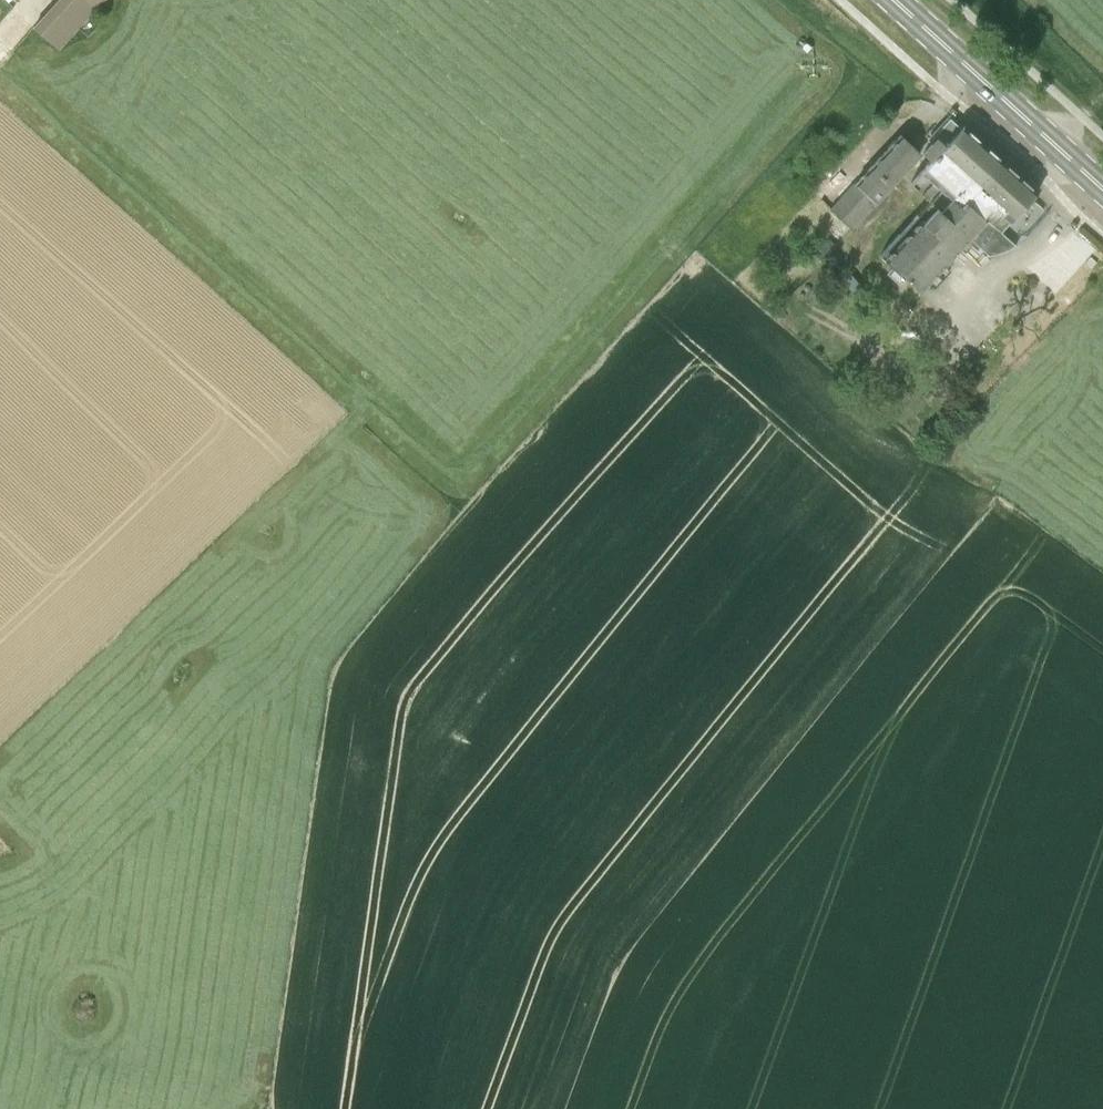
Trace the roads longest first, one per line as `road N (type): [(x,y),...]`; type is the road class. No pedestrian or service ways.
road 1 (primary): [(1102,189),(894,0)]

